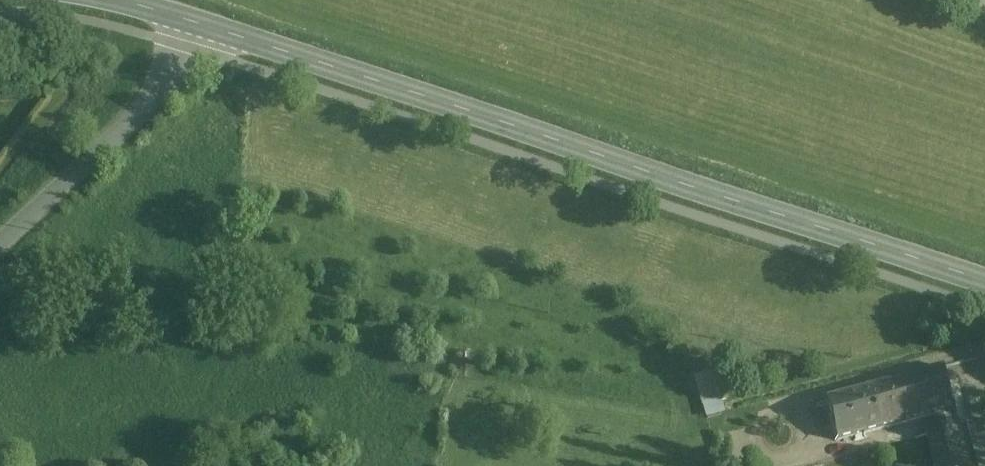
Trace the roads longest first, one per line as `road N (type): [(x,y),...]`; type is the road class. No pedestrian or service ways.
road 1 (secondary): [(984,281),(200,29)]
road 2 (unclassified): [(0,248),(140,118),(200,29)]

